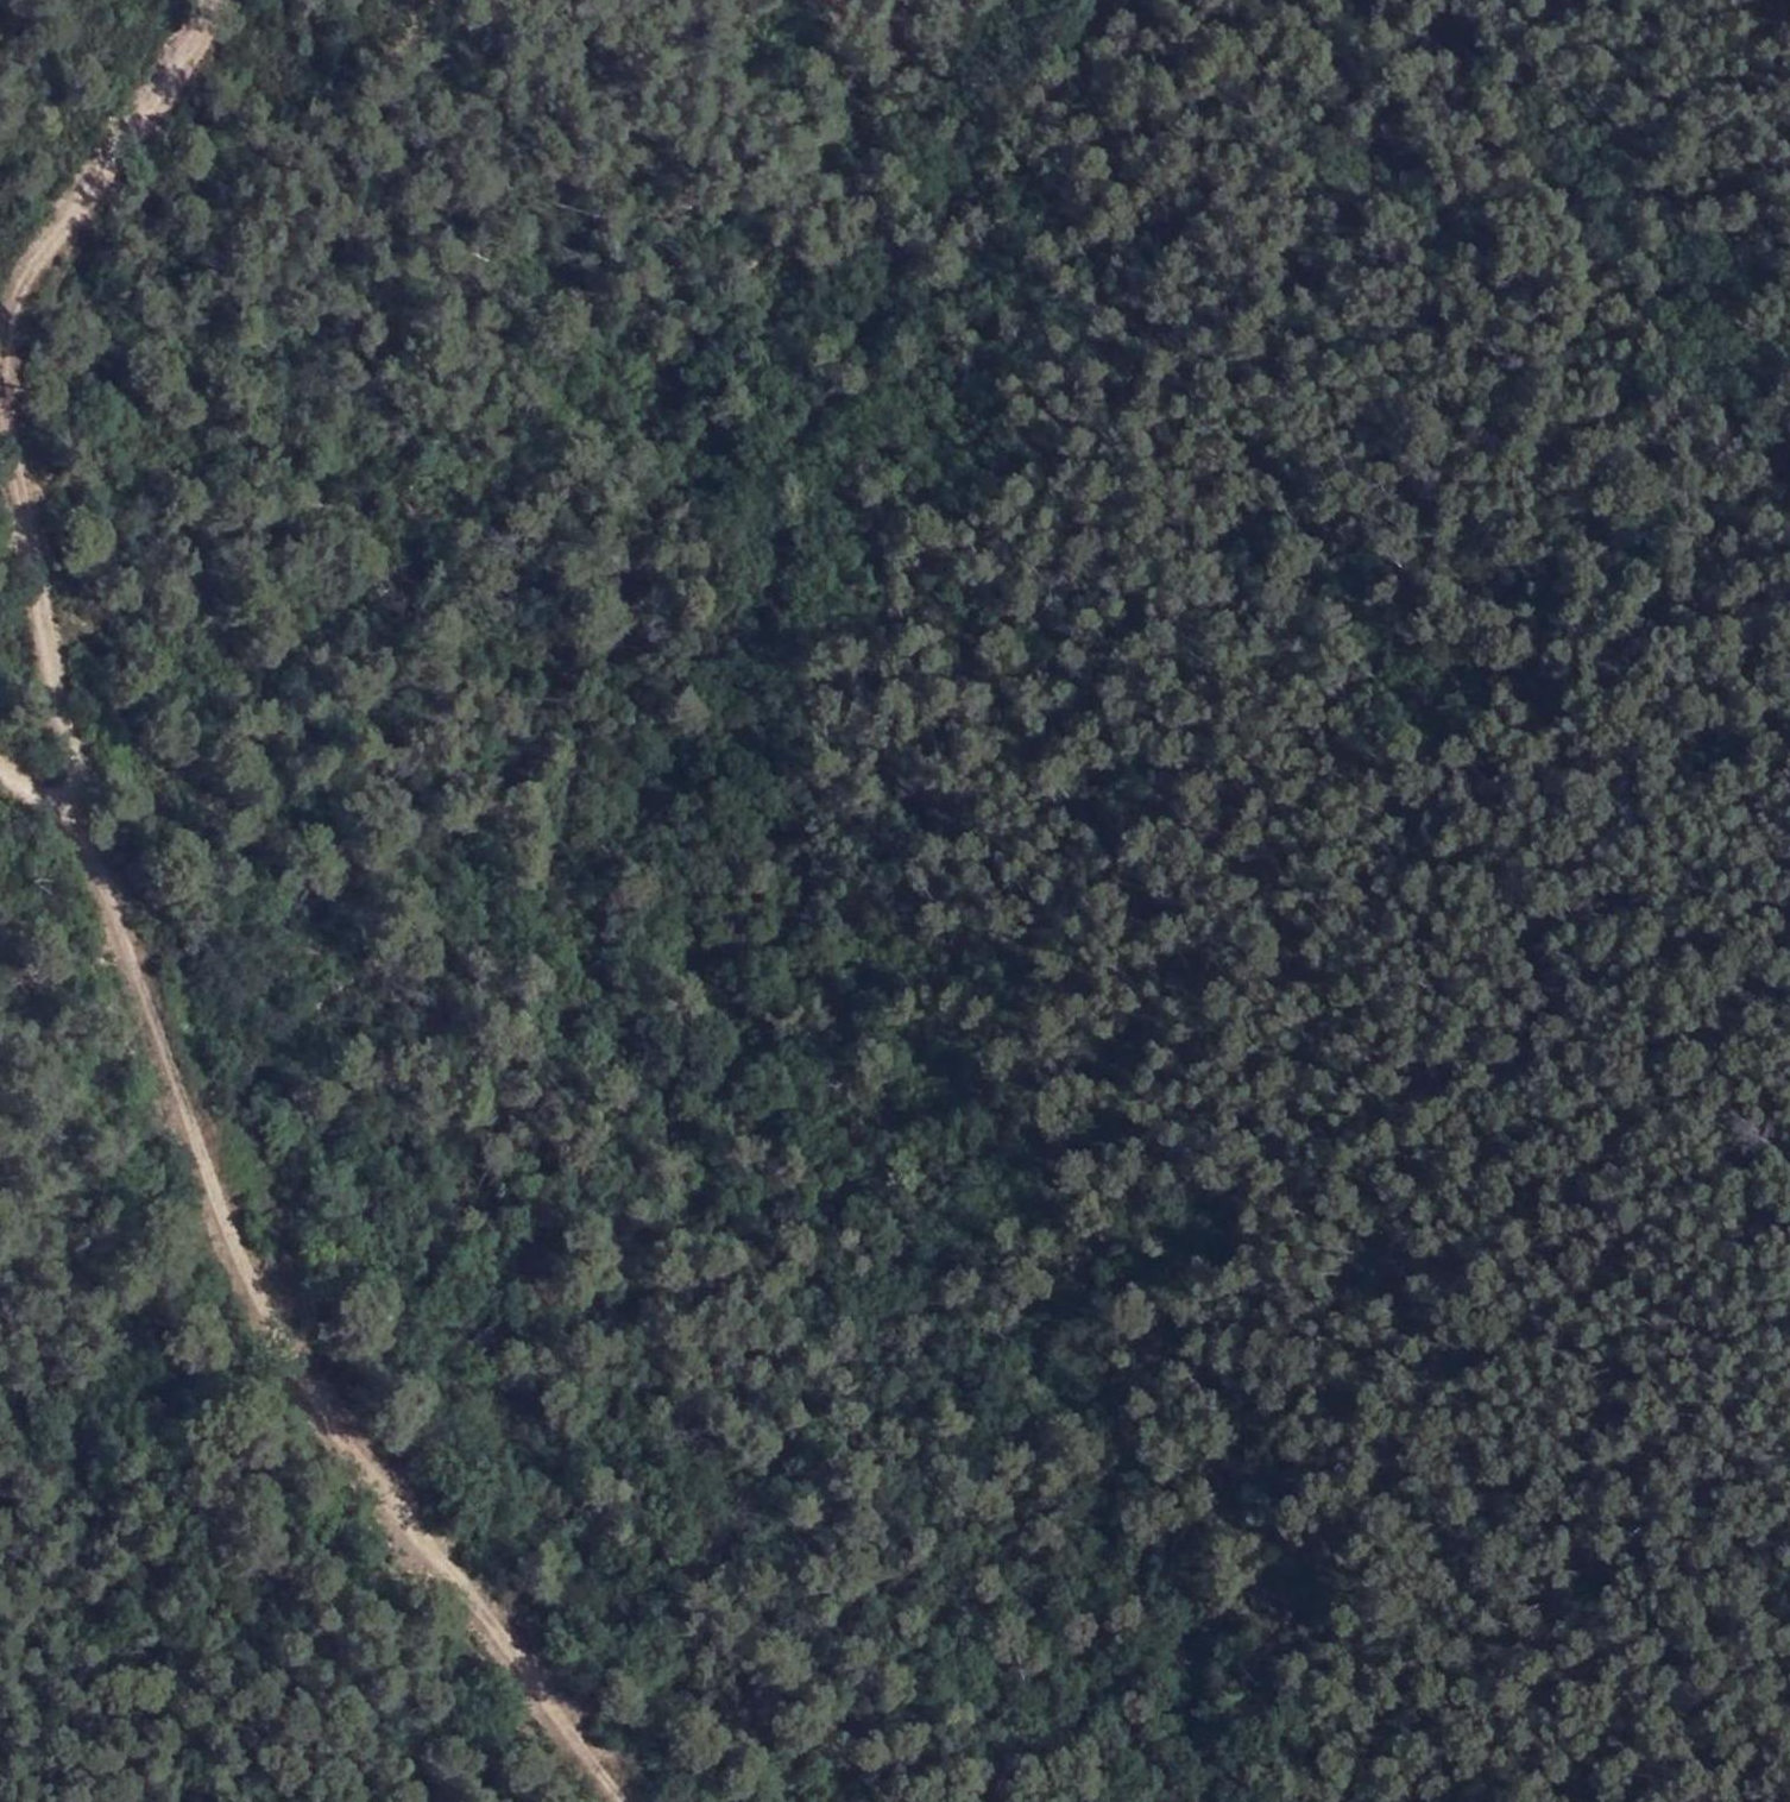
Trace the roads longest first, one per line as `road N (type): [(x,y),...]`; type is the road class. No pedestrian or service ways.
road 1 (track): [(626,1801),(581,1753),(282,1348),(210,1186),(78,834),(4,407),(7,315),(97,167),(217,0)]

